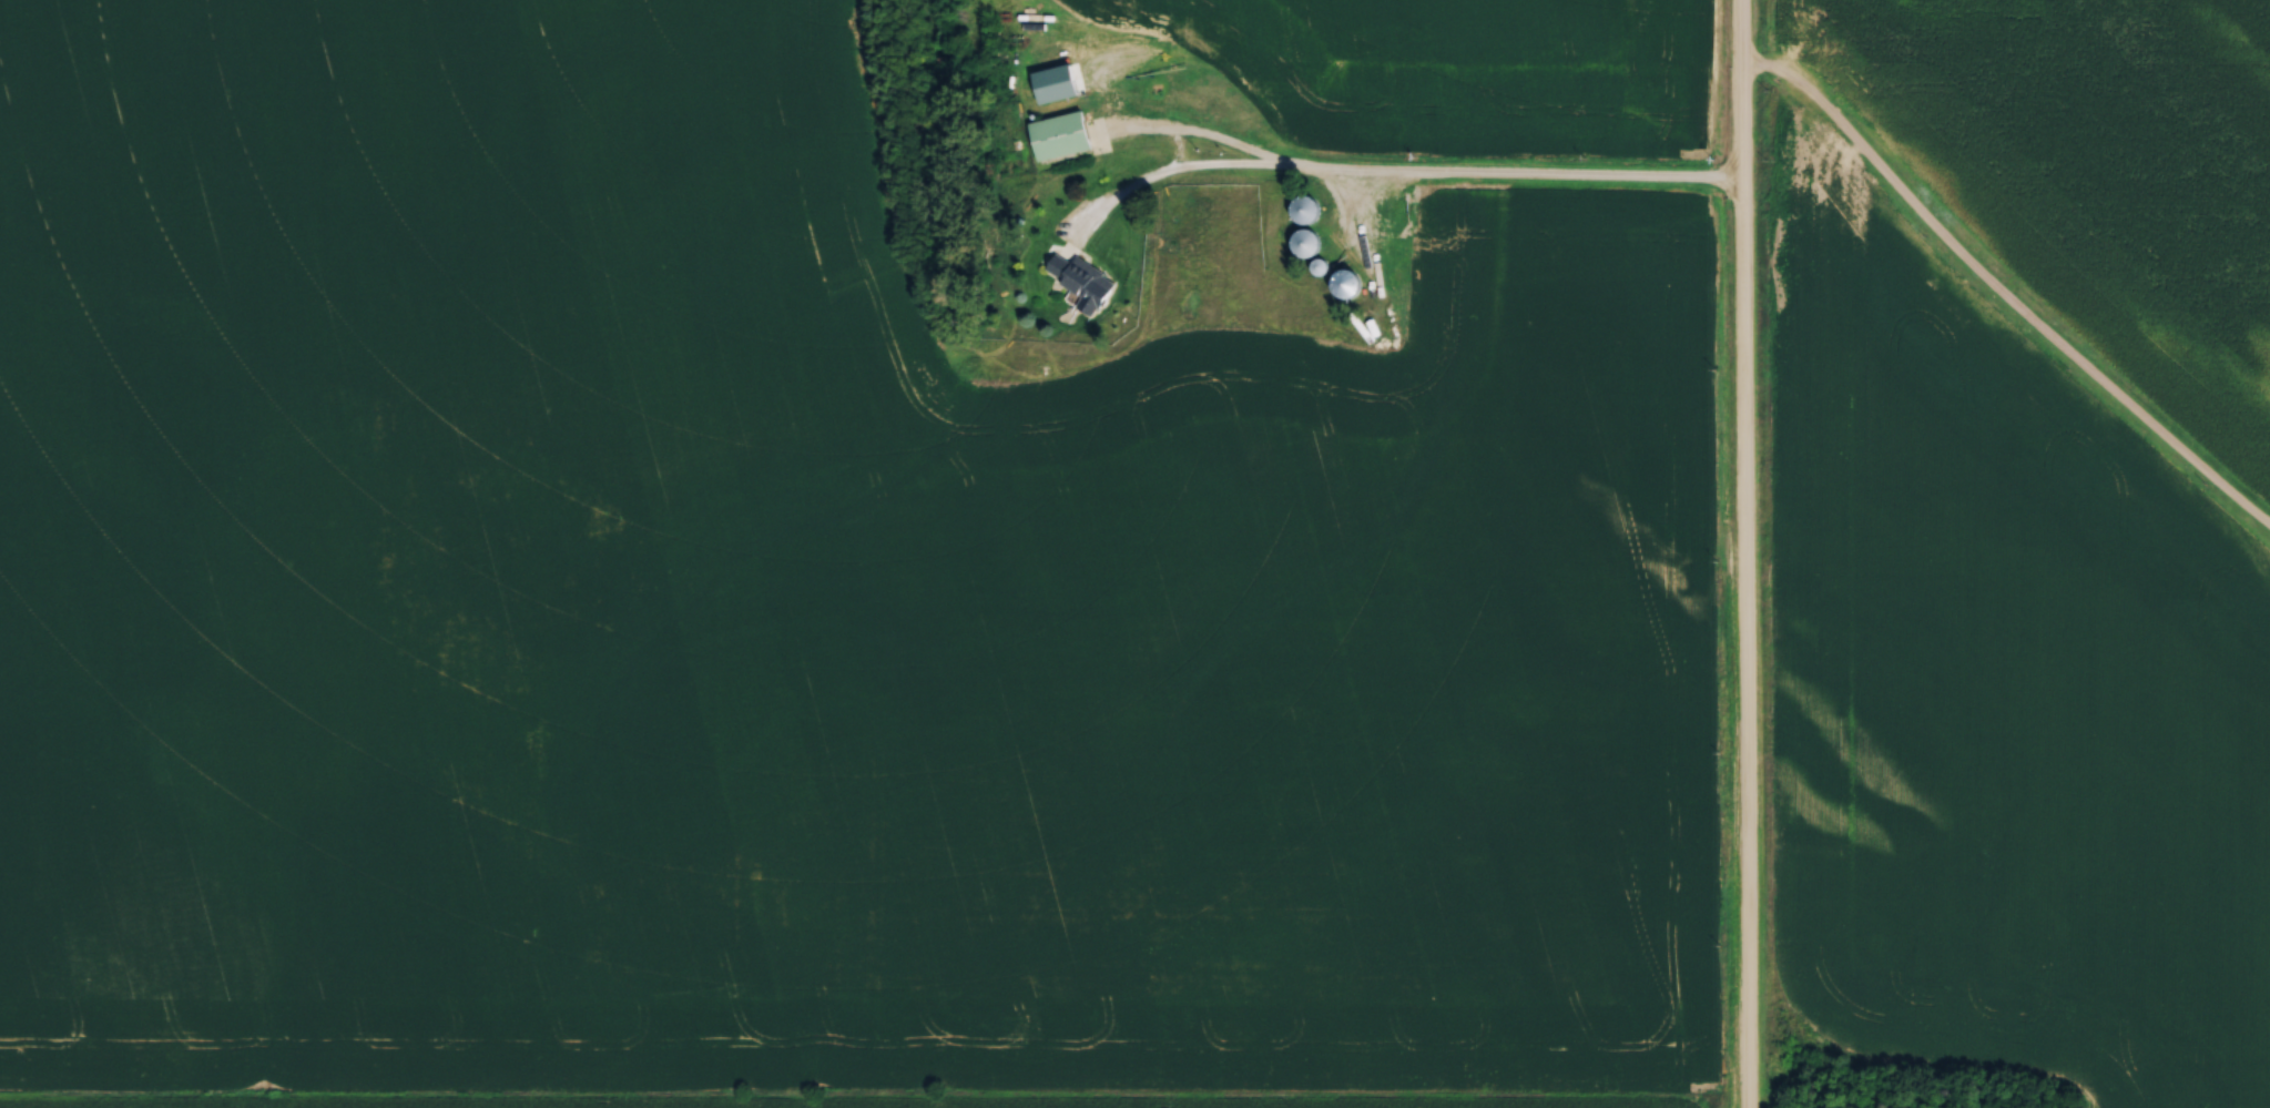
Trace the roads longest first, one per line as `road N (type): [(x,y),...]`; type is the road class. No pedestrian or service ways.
road 1 (residential): [(1744,1107),(1741,0)]
road 2 (residential): [(1740,182),(1221,169),(1150,176),(1090,214),(1065,256)]

